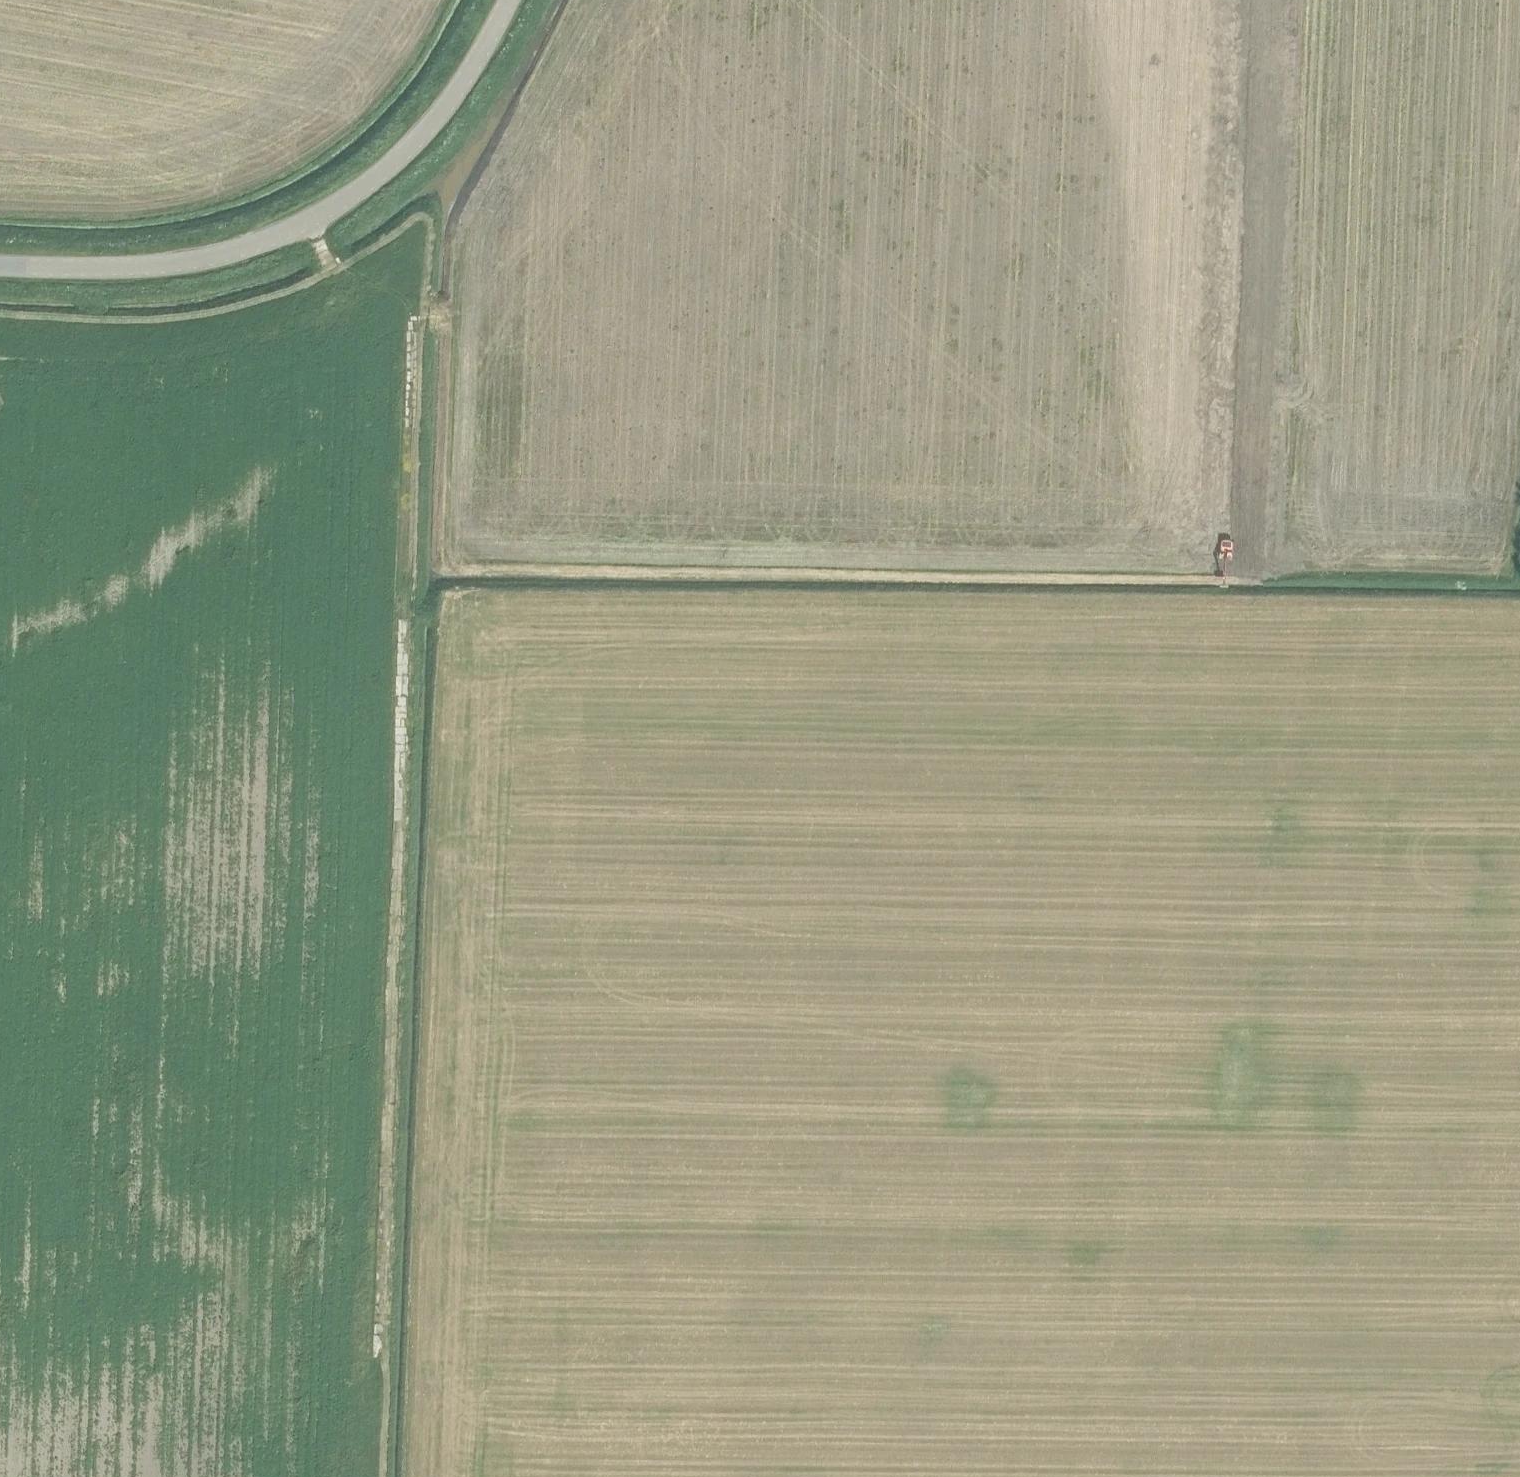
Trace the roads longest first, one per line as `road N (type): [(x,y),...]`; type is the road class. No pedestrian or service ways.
road 1 (tertiary): [(0,269),(89,273),(244,256),(399,168),(517,0)]

